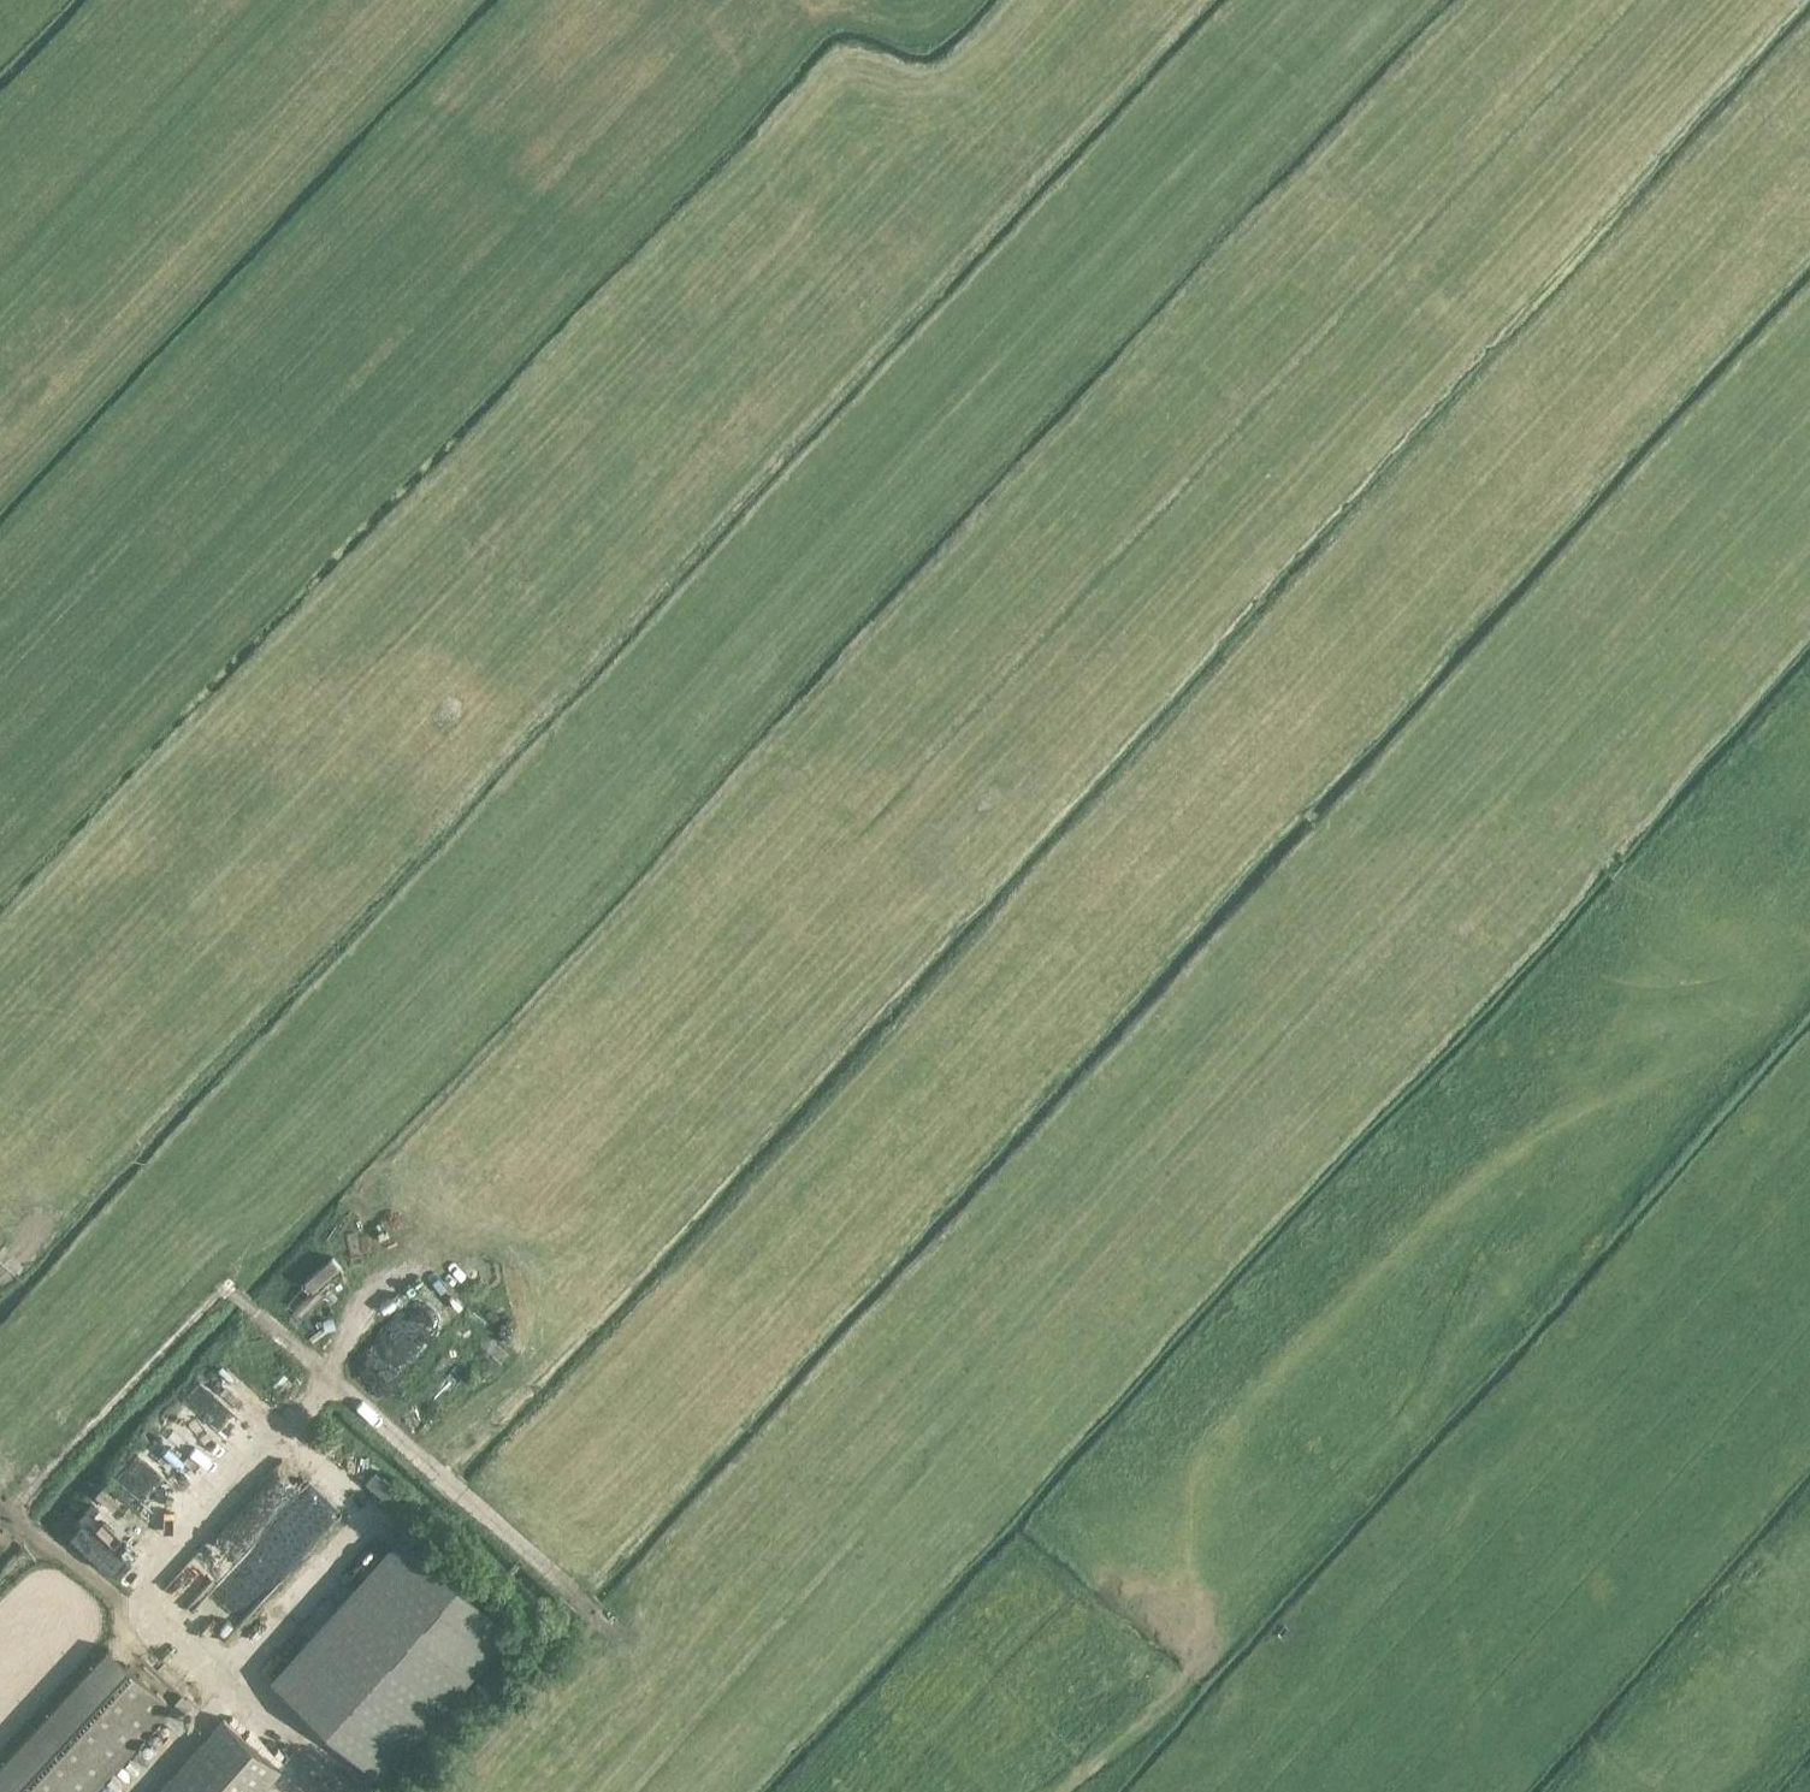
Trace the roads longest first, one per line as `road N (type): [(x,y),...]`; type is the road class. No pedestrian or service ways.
road 1 (track): [(46,1541),(134,1609),(331,1387),(602,1618)]
road 2 (track): [(1200,1665),(1044,1791)]
road 3 (track): [(345,1791),(219,1682)]
road 4 (track): [(0,1505),(46,1541),(0,1586)]

